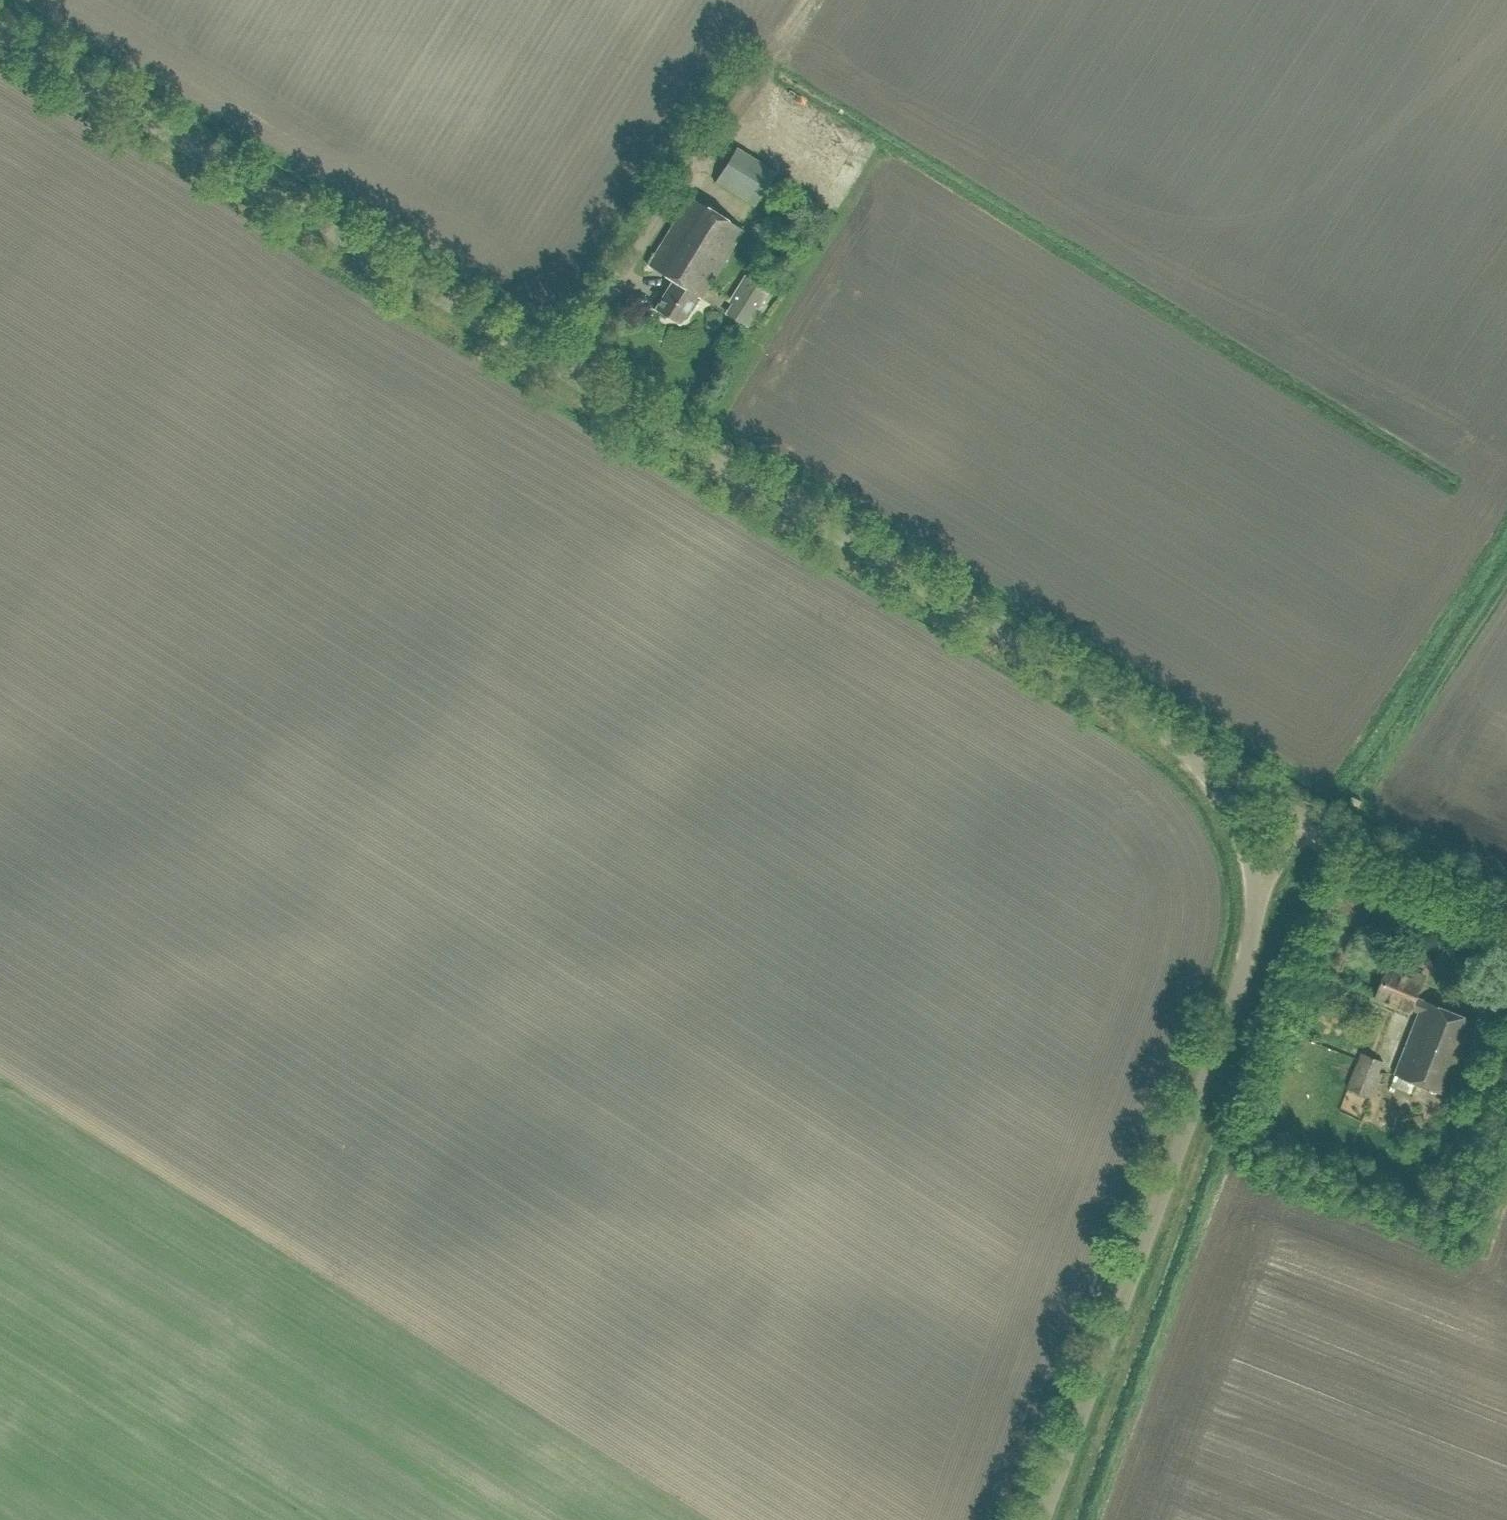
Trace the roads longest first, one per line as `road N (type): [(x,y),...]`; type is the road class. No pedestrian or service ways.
road 1 (tertiary): [(1201,762),(1000,626),(0,30)]
road 2 (tertiary): [(1040,1519),(1247,967),(1255,906)]
road 3 (unclassified): [(1506,903),(1311,821)]
road 4 (tertiary): [(1255,906),(1239,825),(1201,762)]
road 5 (unclassified): [(1311,821),(1201,762)]

